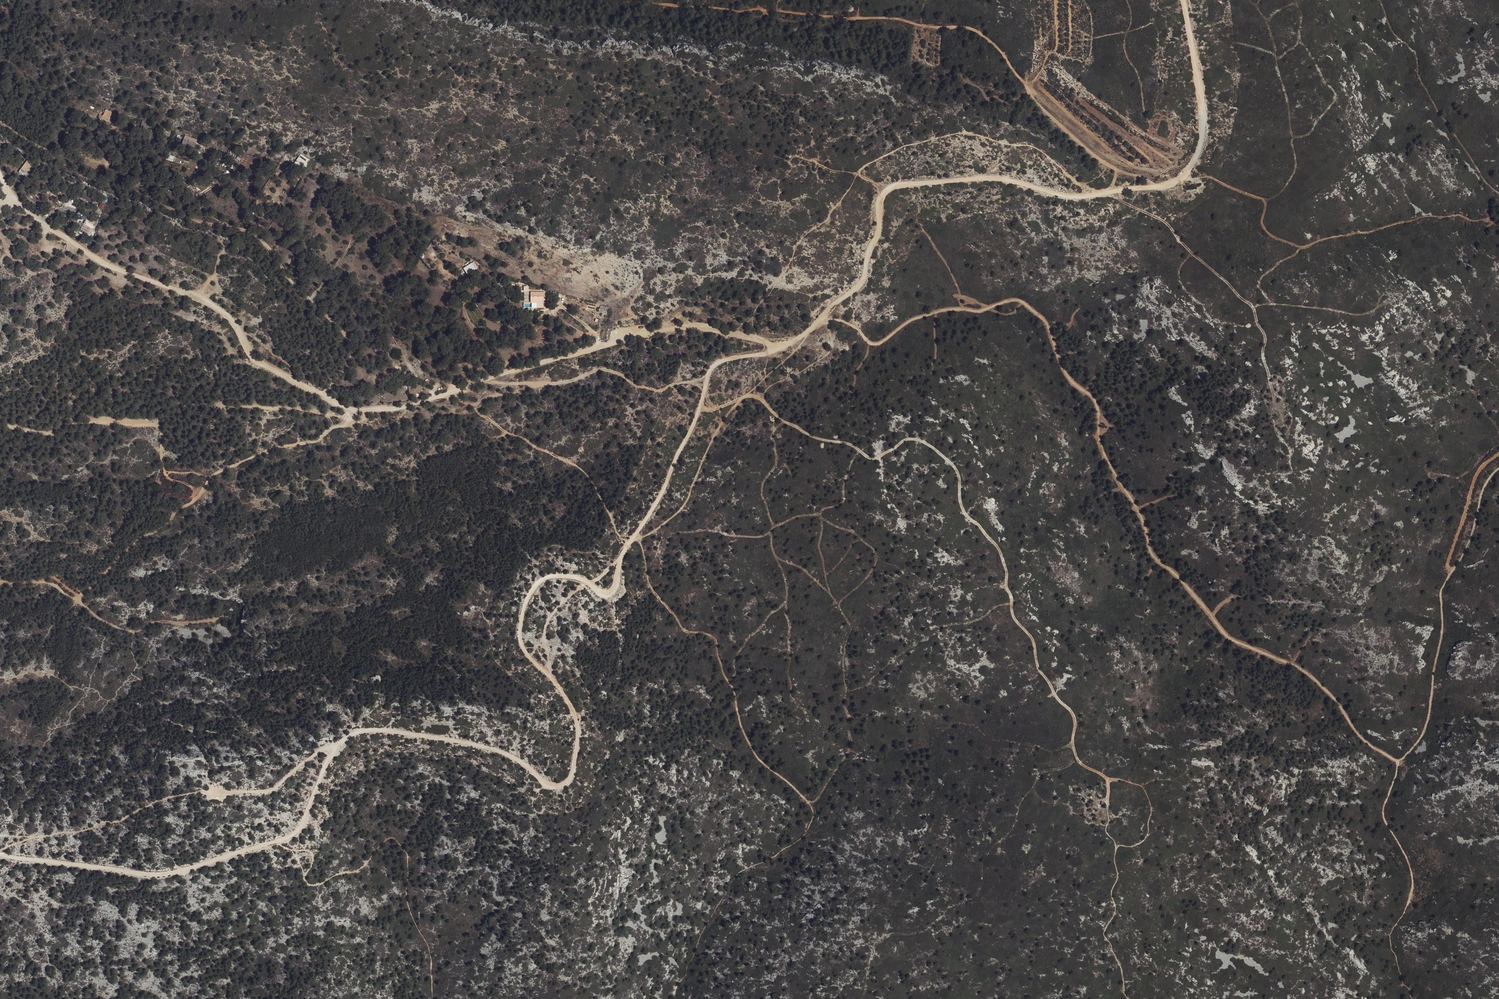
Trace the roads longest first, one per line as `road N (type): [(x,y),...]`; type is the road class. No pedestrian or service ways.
road 1 (track): [(0,854),(121,874),(171,873),(271,844),(301,823),(336,745),(369,730),(490,747),(554,786),(570,780),(576,722),(519,644),(526,599),(552,575),(612,593),(626,547),(666,485),(715,365),(781,348)]
road 2 (track): [(823,318),(851,323),(876,344),(944,308),(977,311),(1022,301),(1046,319),(1064,371),(1097,403),(1099,448),(1145,519),(1156,560),(1176,572),(1226,636),(1302,668),(1364,742),(1397,762),(1425,729),(1441,591),(1498,474)]
road 3 (track): [(803,337),(747,395),(814,438),(852,445),(869,458),(910,439),(947,459),(959,475),(963,511),(998,548),(1011,614),(1032,645),(1037,670),(1074,725),(1076,757),(1040,771),(1017,805),(1014,825),(982,862),(977,892),(921,933),(881,939),(859,998)]
road 4 (track): [(823,318),(864,276),(890,187),(999,178),(1058,193),(1120,193)]
road 5 (track): [(75,600),(217,471),(314,441),(345,425),(352,409)]
road 6 (track): [(271,844),(305,850),(312,885),(358,870),(390,839),(400,845),(408,900),(432,954),(433,998)]
road 7 (track): [(639,539),(649,586),(685,631),(714,639),(757,759),(808,801)]
road 8 (track): [(1120,193),(1178,180),(1203,136),(1204,91),(1186,0)]
road 9 (track): [(0,581),(55,584),(130,631),(228,616)]
road 10 (track): [(1076,757),(1107,777),(1177,782),(1191,796),(1191,818),(1243,886)]
road 11 (track): [(484,380),(571,382),(611,371),(652,391),(709,380)]
road 12 (track): [(633,536),(686,504),(705,453),(741,399)]
road 13 (track): [(336,745),(274,789),(215,793)]
road 14 (track): [(781,348),(710,330),(651,334)]

